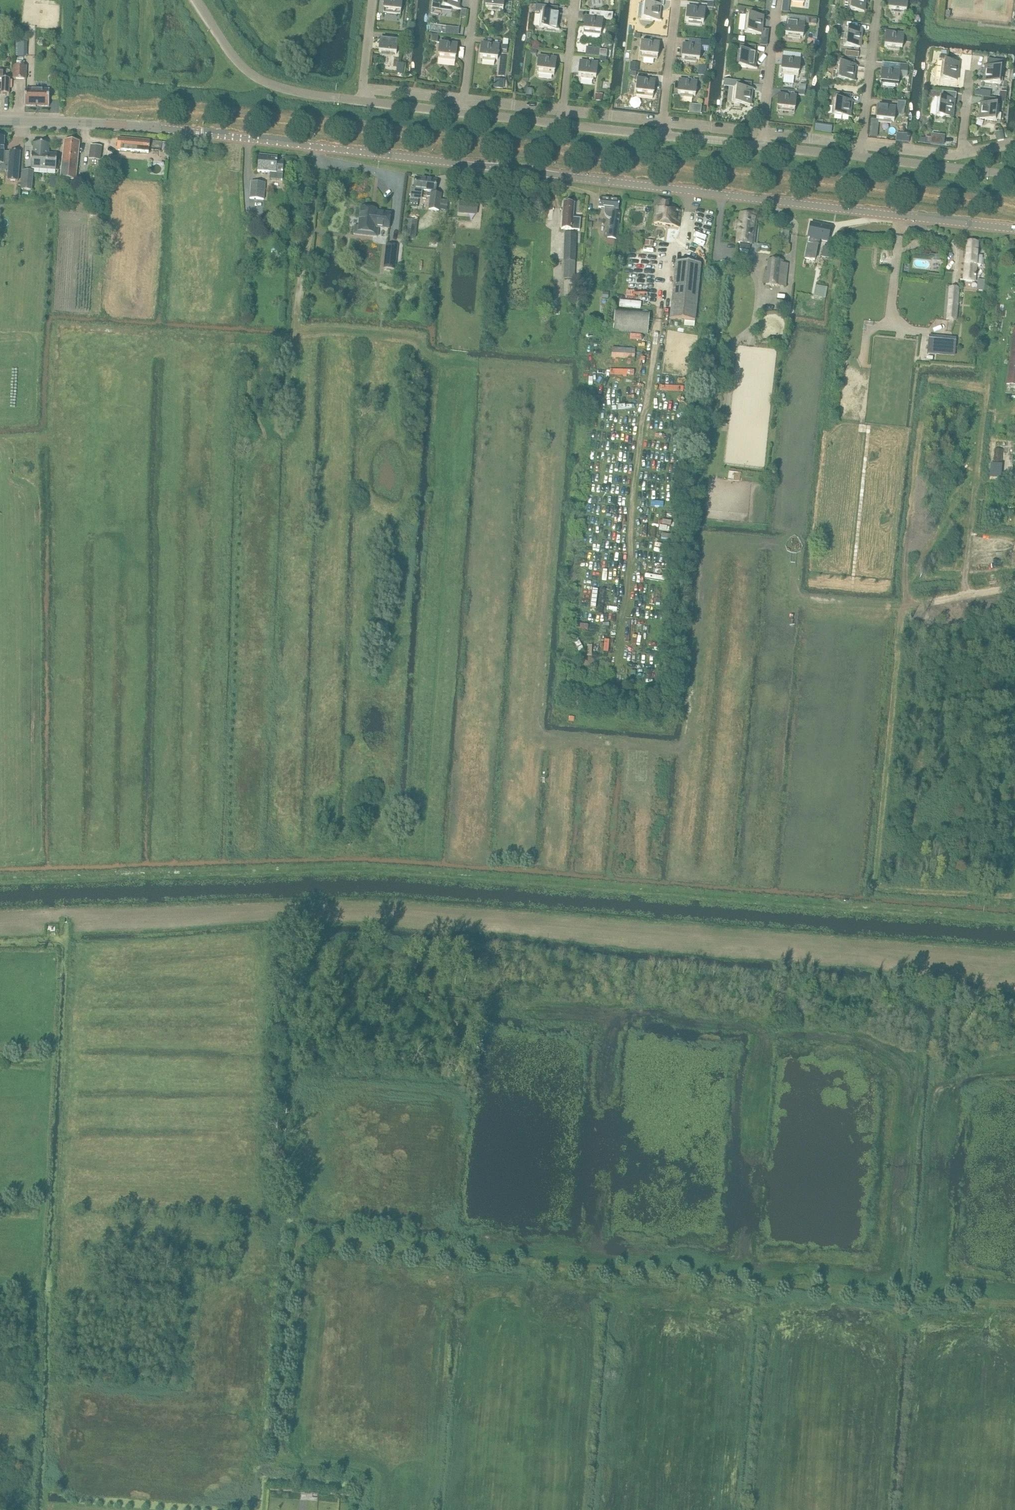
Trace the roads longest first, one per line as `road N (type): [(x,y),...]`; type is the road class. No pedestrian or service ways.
road 1 (tertiary): [(1014,229),(160,128),(0,120)]
road 2 (residential): [(1014,175),(289,92),(248,71),(197,0)]

